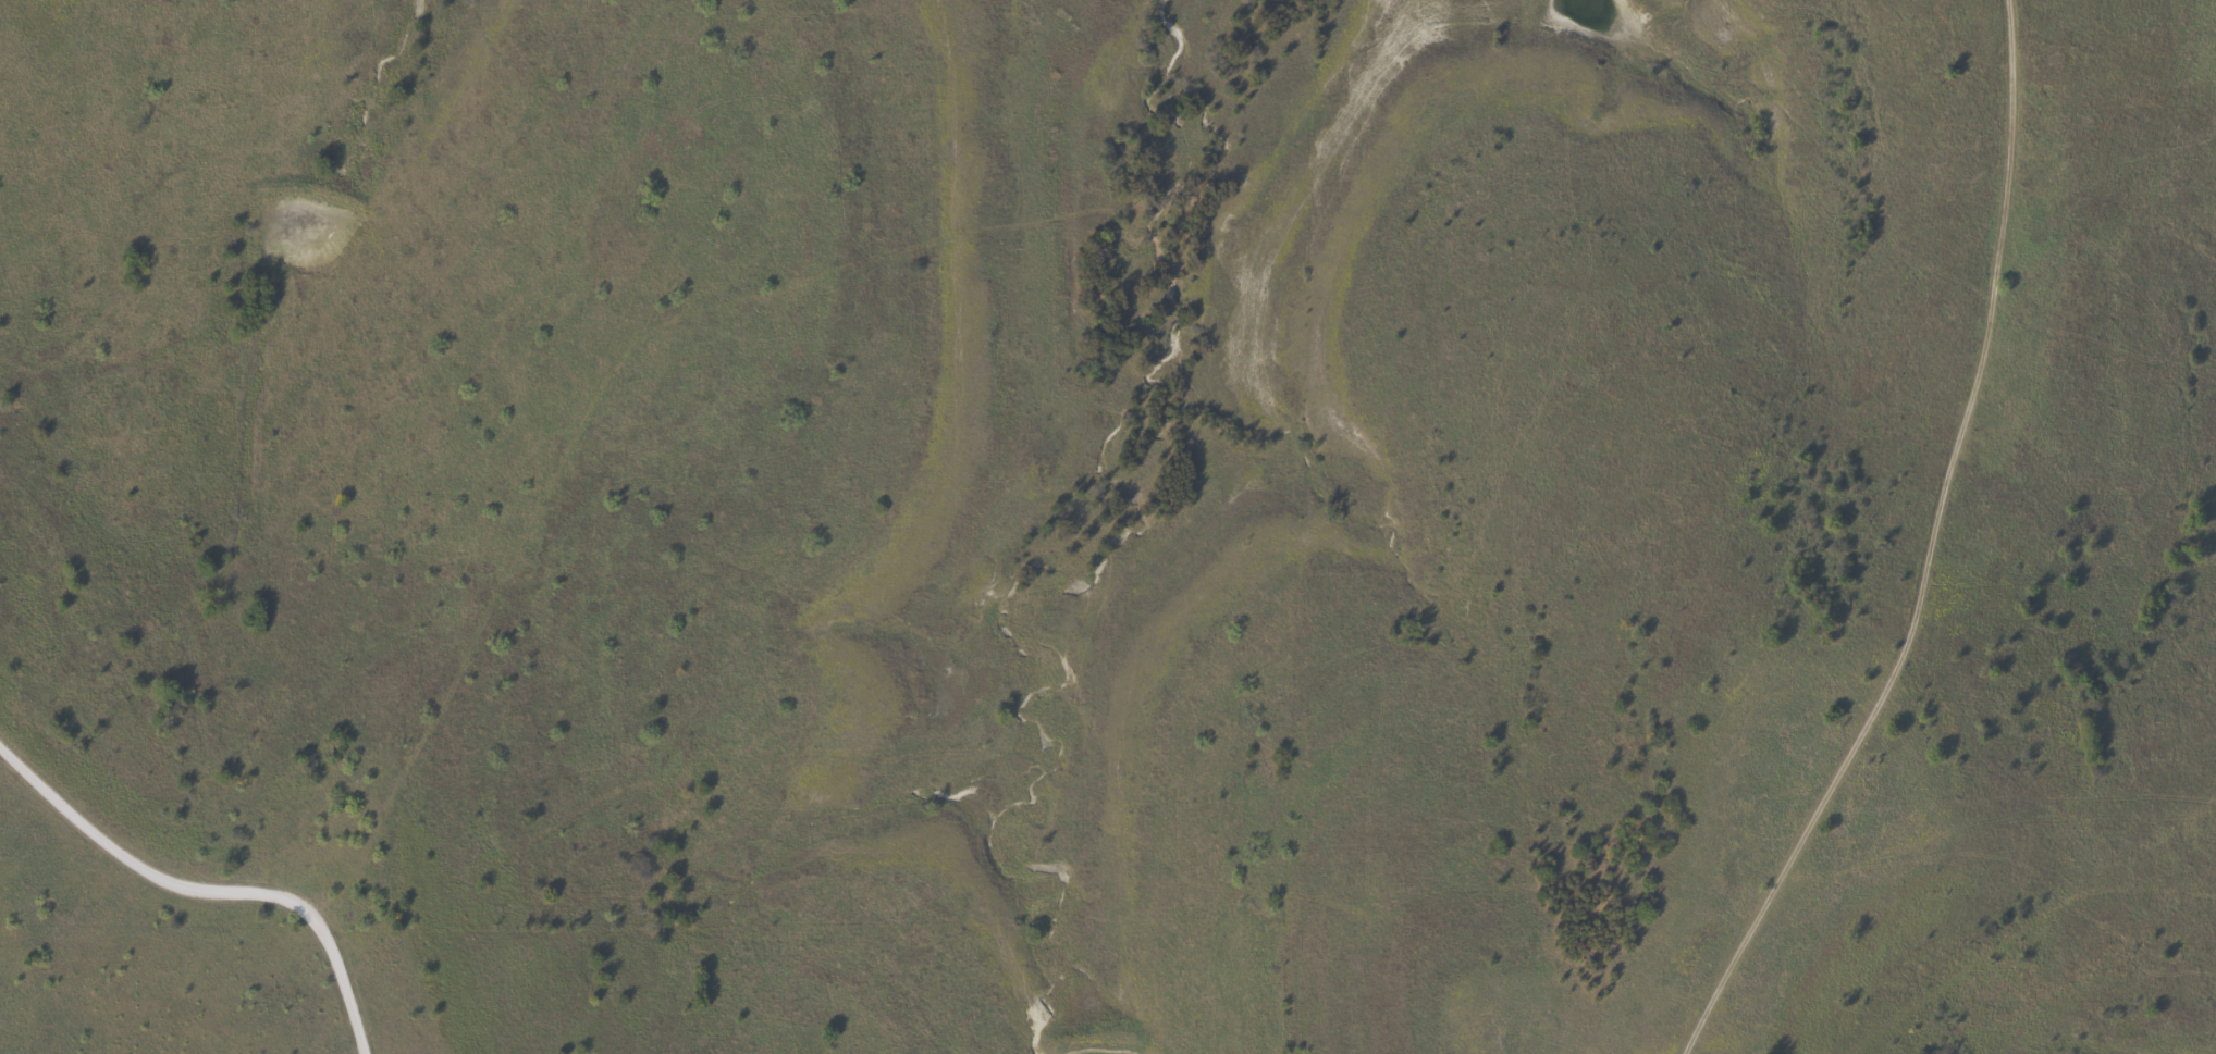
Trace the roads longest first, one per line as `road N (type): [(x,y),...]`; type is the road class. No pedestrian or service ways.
road 1 (residential): [(1685,1053),(1831,774),(1936,458),(1996,191),(1993,0)]
road 2 (residential): [(0,732),(138,881),(299,947),(373,1053)]

